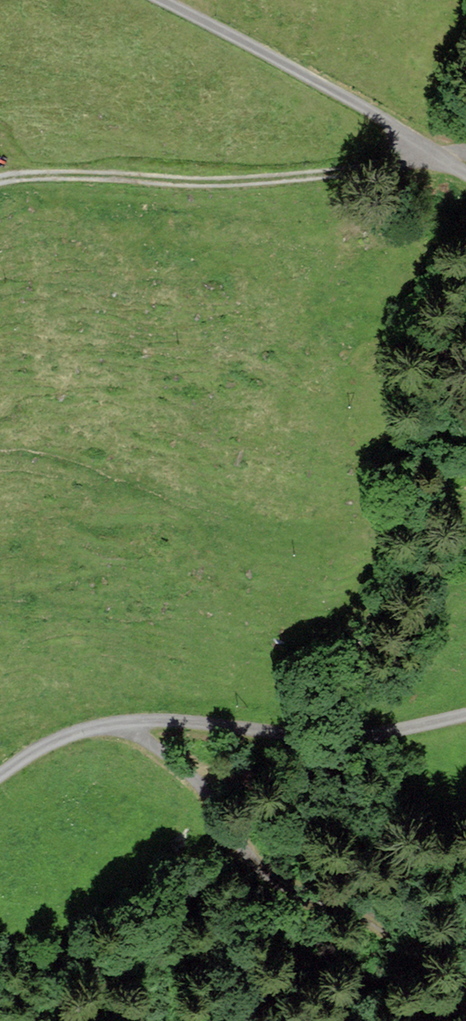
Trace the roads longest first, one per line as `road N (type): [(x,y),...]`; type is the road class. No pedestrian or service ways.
road 1 (unclassified): [(465,710),(327,745),(246,726),(123,722),(75,733),(0,778)]
road 2 (track): [(465,164),(234,187),(66,176),(0,181)]
road 3 (track): [(123,722),(211,802),(254,863),(363,914),(465,988)]
road 4 (unclassified): [(159,0),(352,101),(465,180)]

